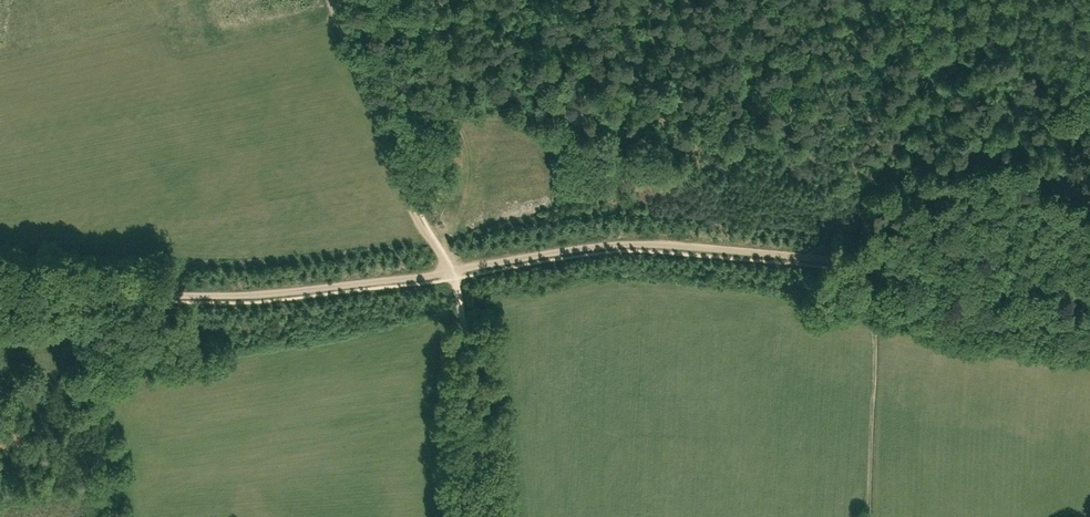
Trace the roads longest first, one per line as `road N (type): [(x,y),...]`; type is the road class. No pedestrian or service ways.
road 1 (track): [(0,290),(250,294),(449,271)]
road 2 (track): [(449,271),(635,243),(872,263)]
road 3 (track): [(449,271),(419,226),(329,0)]
road 4 (track): [(453,279),(475,397),(482,516)]
road 5 (track): [(872,263),(1089,281)]

